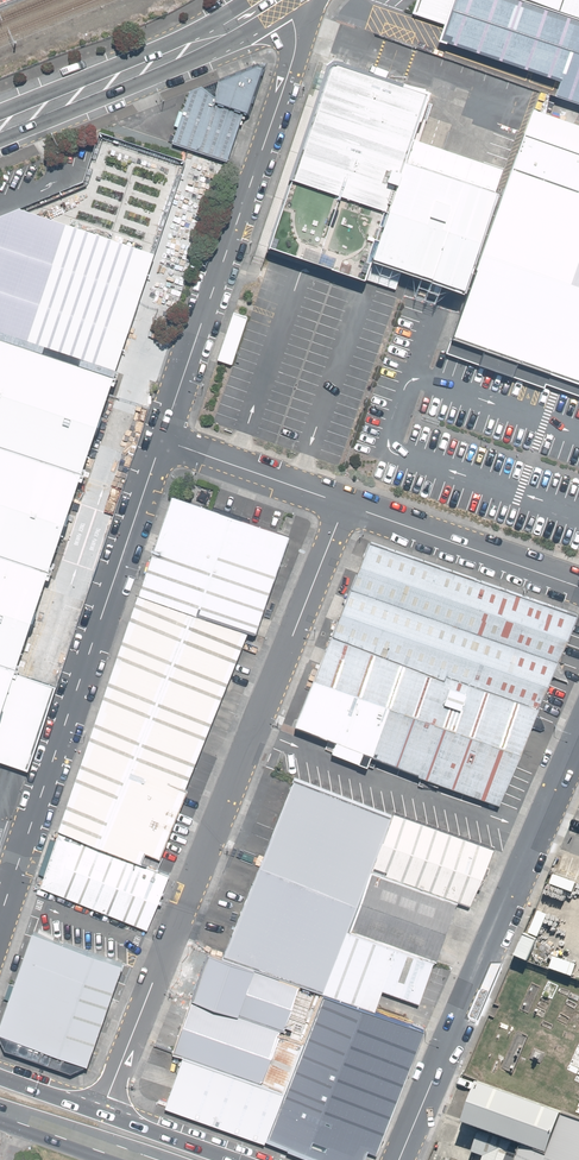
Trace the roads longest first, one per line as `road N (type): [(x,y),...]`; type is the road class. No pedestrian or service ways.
road 1 (unclassified): [(101,1110),(345,505)]
road 2 (unclassified): [(163,441),(0,910)]
road 3 (unclassified): [(163,441),(288,76),(295,27),(280,0)]
road 4 (tertiary): [(578,737),(398,1159)]
road 5 (secondary): [(272,0),(195,45),(0,127)]
road 6 (unclassified): [(578,587),(345,505)]
road 7 (unclassified): [(345,505),(163,441)]
road 8 (primary): [(101,1110),(240,1159)]
road 9 (primary): [(121,1159),(0,1119)]

